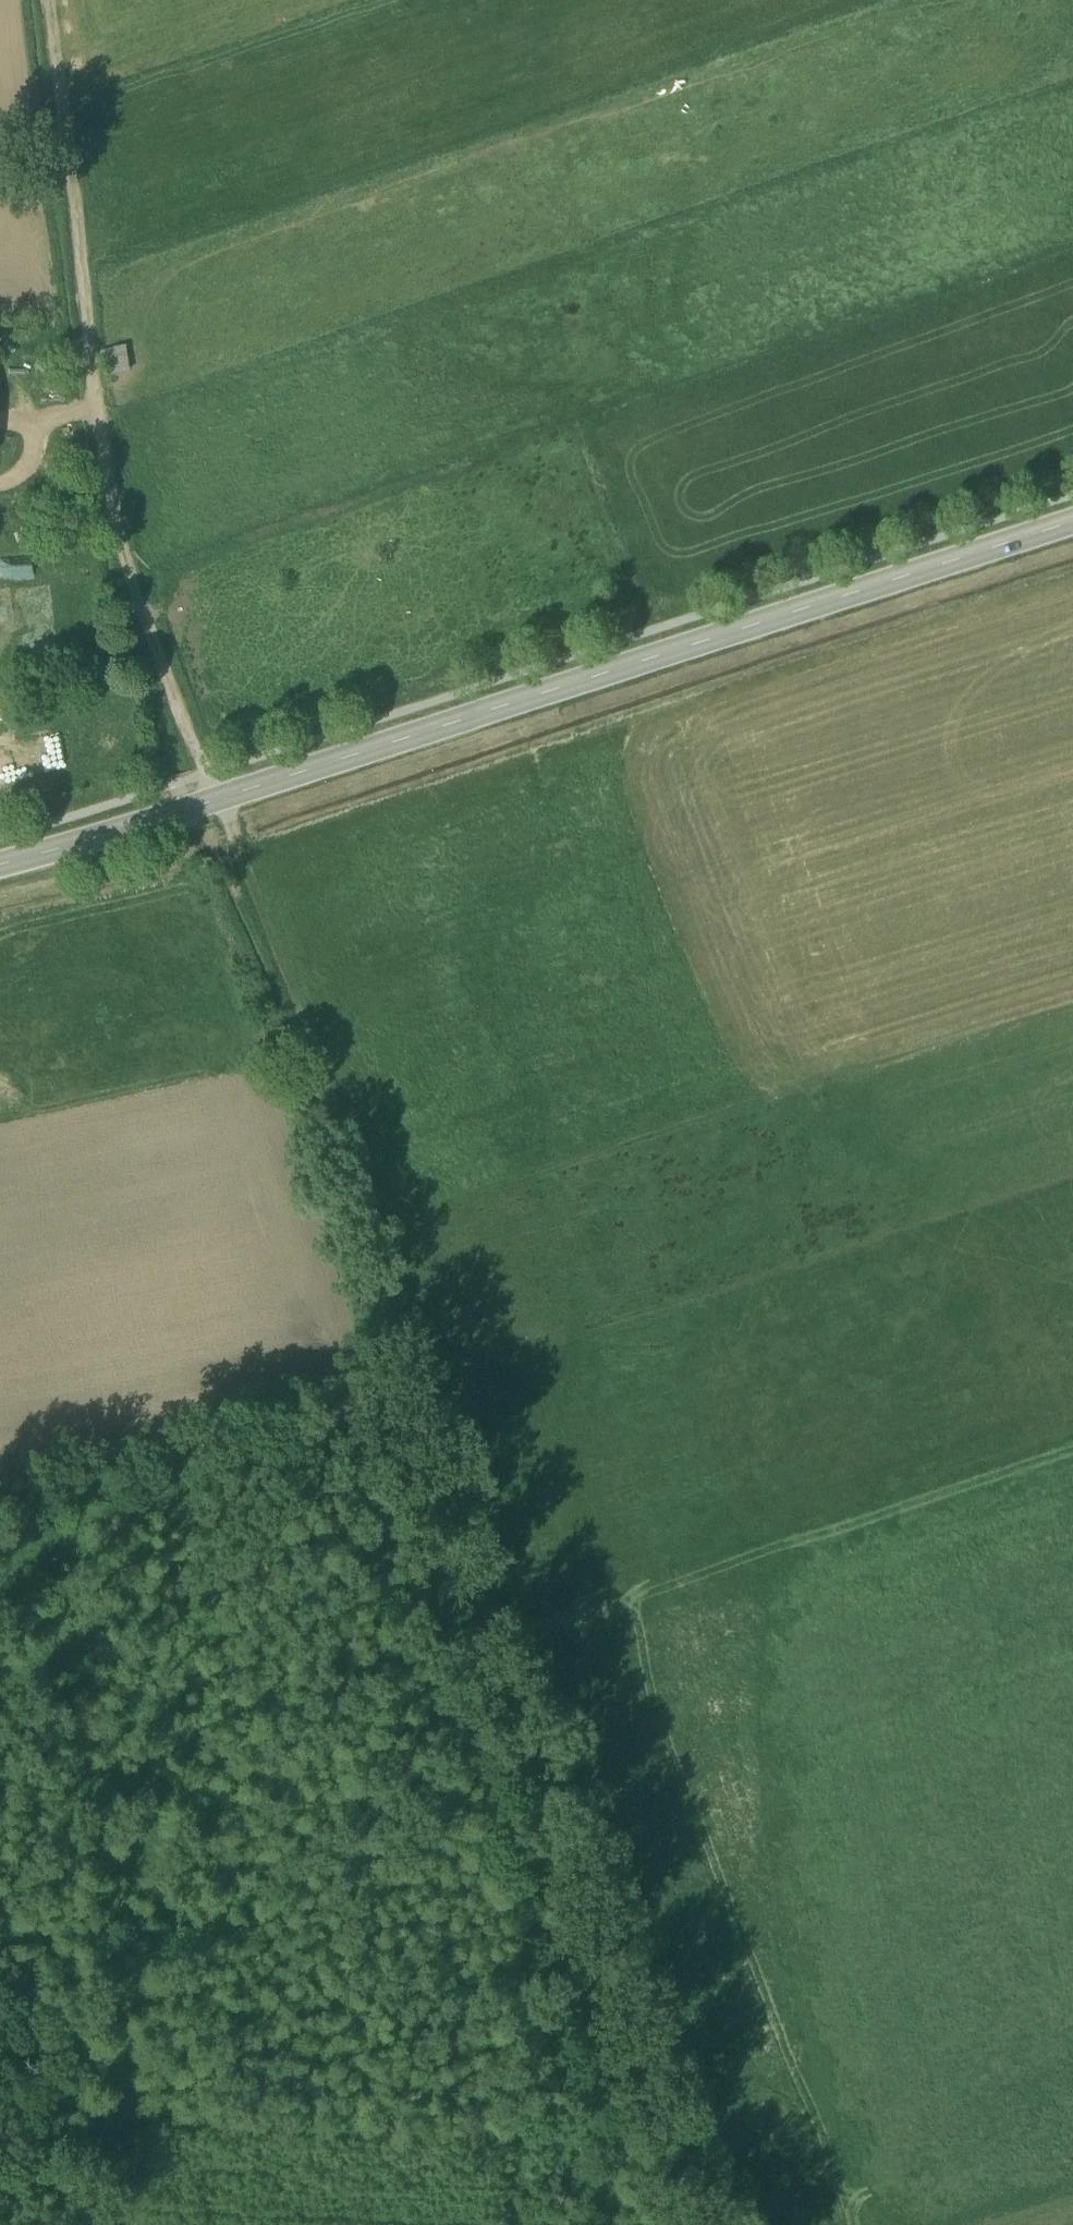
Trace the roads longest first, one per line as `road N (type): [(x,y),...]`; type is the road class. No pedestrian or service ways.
road 1 (secondary): [(1072,523),(0,866)]
road 2 (track): [(51,0),(103,423),(155,631),(224,800)]

